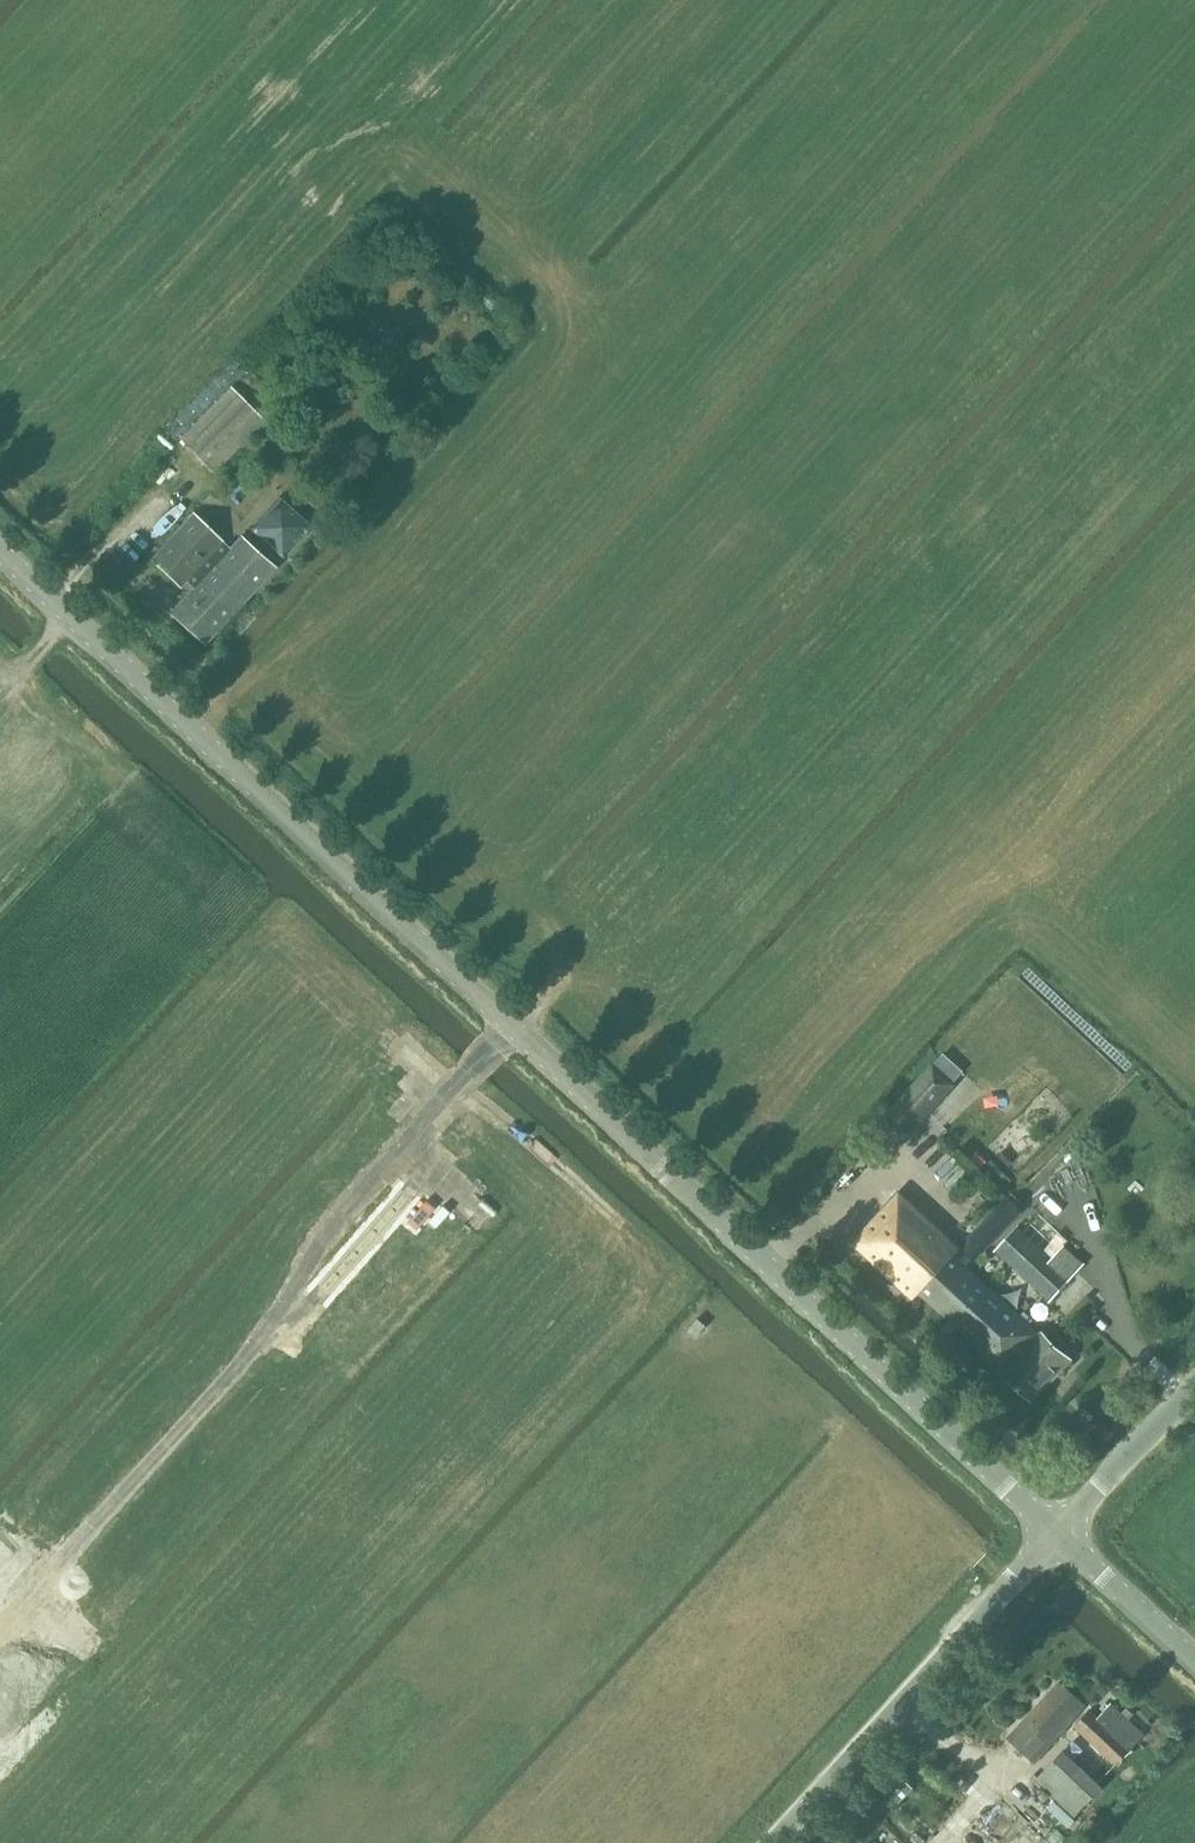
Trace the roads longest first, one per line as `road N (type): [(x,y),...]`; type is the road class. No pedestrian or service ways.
road 1 (unclassified): [(1061,1532),(0,559)]
road 2 (track): [(193,731),(232,698),(375,765),(547,939),(556,984),(744,782)]
road 3 (unclassified): [(768,1842),(1061,1532)]
road 4 (track): [(420,505),(232,698)]
road 5 (track): [(556,984),(451,1088),(388,1030)]
road 6 (track): [(451,1088),(620,1225)]
road 7 (unclassified): [(1061,1532),(1194,1384)]
road 8 (unclassified): [(1194,1658),(1061,1532)]

